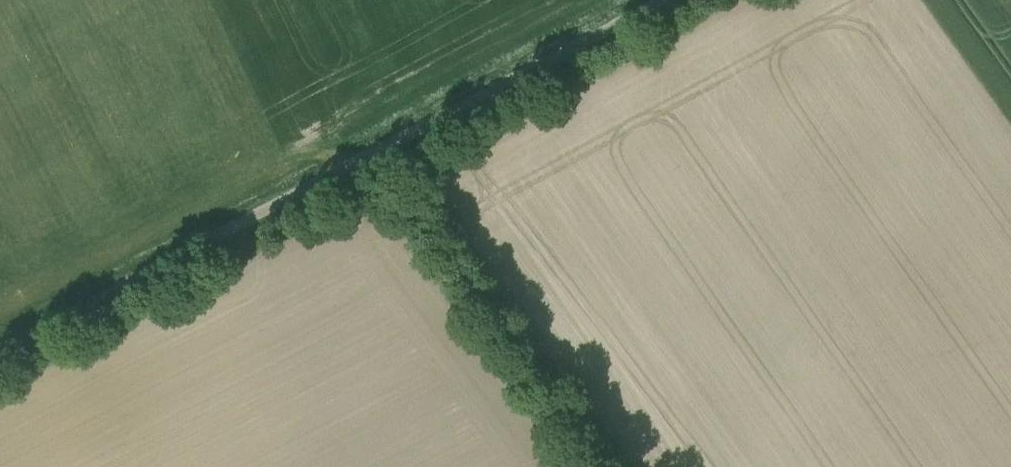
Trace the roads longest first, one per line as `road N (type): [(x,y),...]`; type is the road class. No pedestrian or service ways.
road 1 (unclassified): [(650,0),(0,339)]
road 2 (track): [(373,143),(620,466)]

